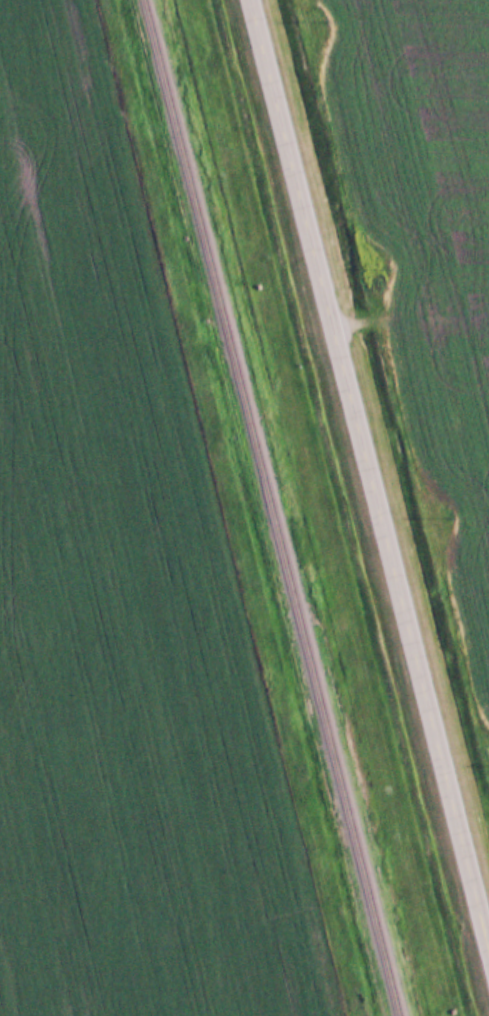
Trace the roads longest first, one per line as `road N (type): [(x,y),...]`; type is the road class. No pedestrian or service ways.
road 1 (tertiary): [(488,966),(258,0)]

